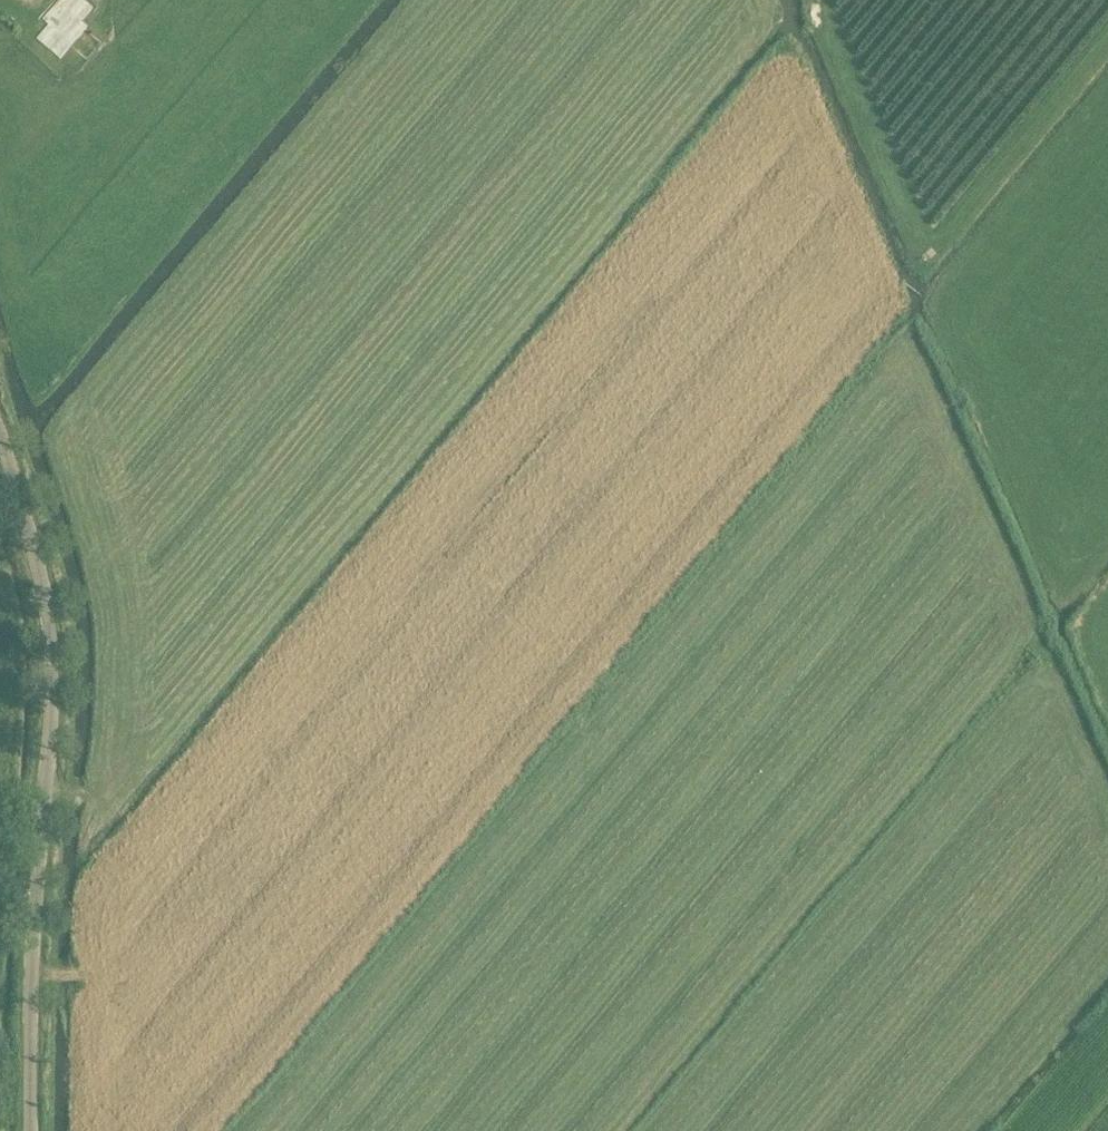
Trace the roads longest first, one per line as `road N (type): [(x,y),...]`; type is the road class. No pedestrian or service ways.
road 1 (unclassified): [(33,1130),(52,671),(35,562),(0,444)]

